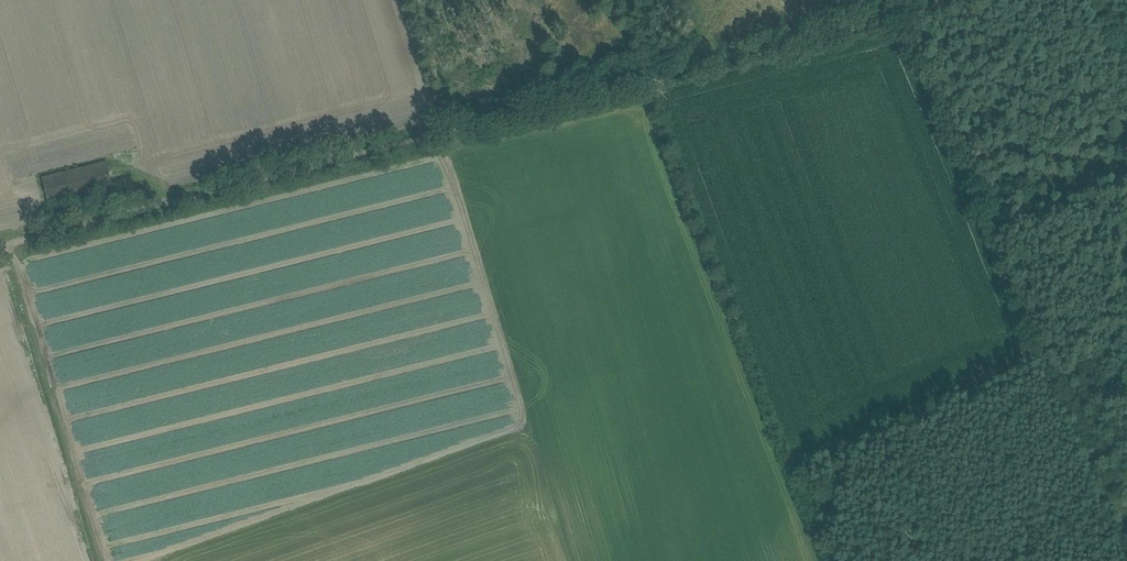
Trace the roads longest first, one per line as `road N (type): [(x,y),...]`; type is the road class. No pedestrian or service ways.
road 1 (track): [(0,247),(879,14)]
road 2 (track): [(18,242),(104,560)]
road 3 (track): [(1126,121),(1081,0)]

